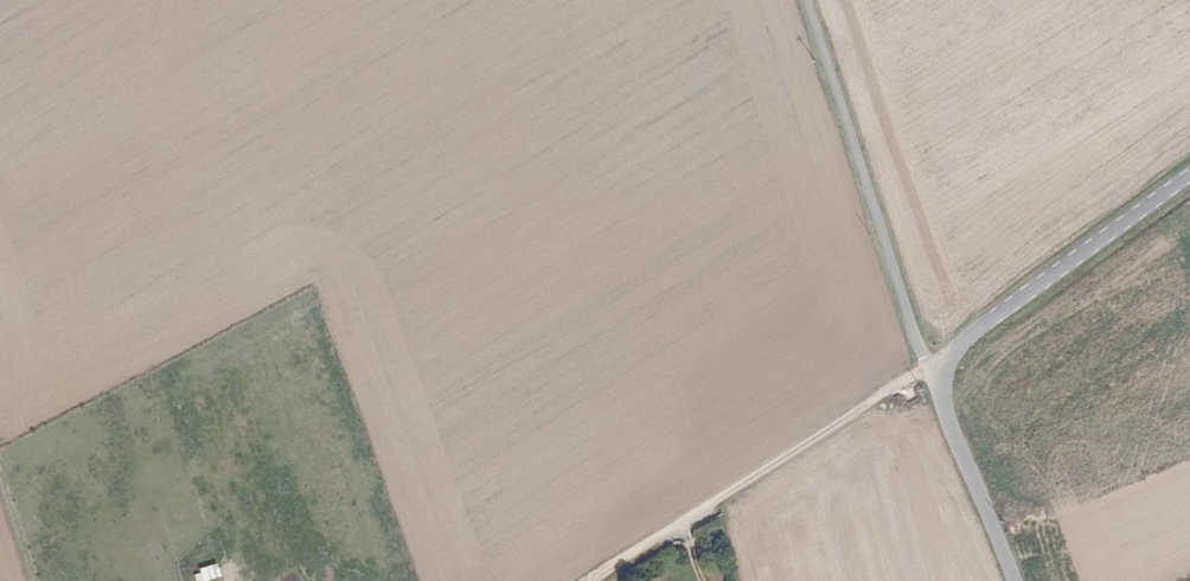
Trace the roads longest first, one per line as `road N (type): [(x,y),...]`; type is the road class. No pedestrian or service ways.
road 1 (track): [(931,370),(583,580)]
road 2 (unclassified): [(931,370),(808,0)]
road 3 (unclassified): [(1189,176),(931,370)]
road 4 (unclassified): [(1015,580),(931,370)]

